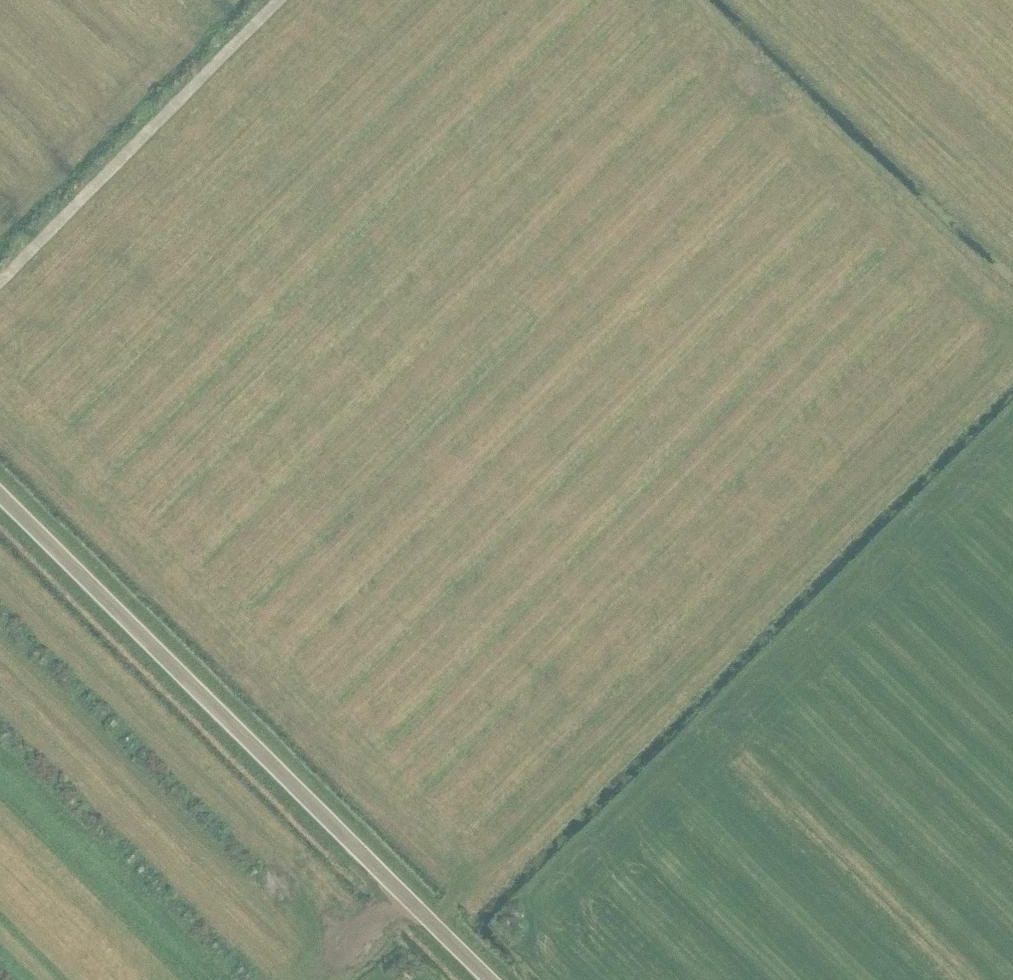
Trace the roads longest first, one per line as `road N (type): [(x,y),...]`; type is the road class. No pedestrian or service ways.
road 1 (unclassified): [(489,979),(0,495)]
road 2 (track): [(0,280),(288,0)]

